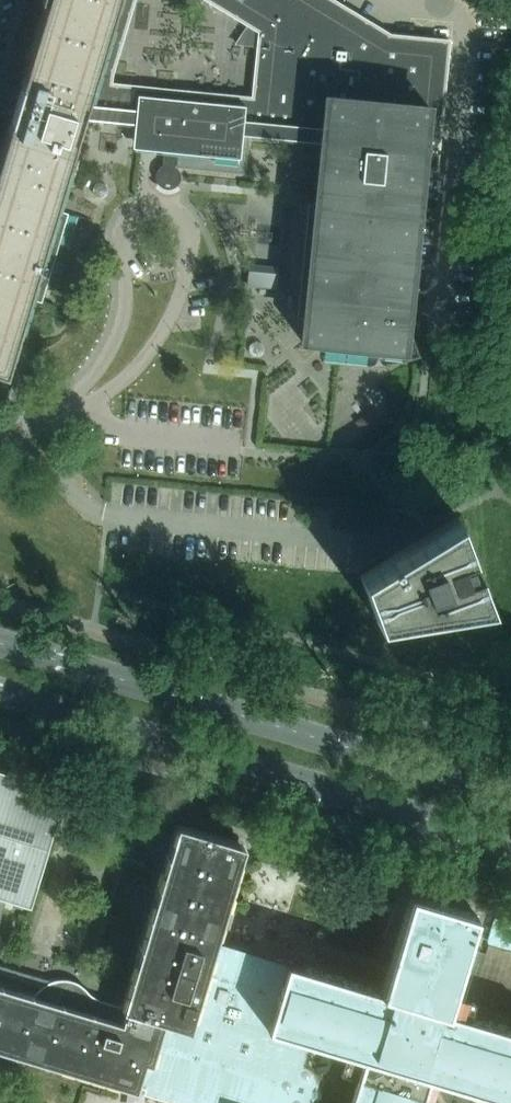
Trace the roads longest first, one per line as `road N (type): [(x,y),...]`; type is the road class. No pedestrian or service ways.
road 1 (secondary): [(0,691),(510,844)]
road 2 (secondary): [(510,796),(0,643)]
road 3 (residential): [(65,408),(123,384),(158,343),(189,277),(191,230),(166,202),(129,211),(121,234),(124,311),(107,352)]

